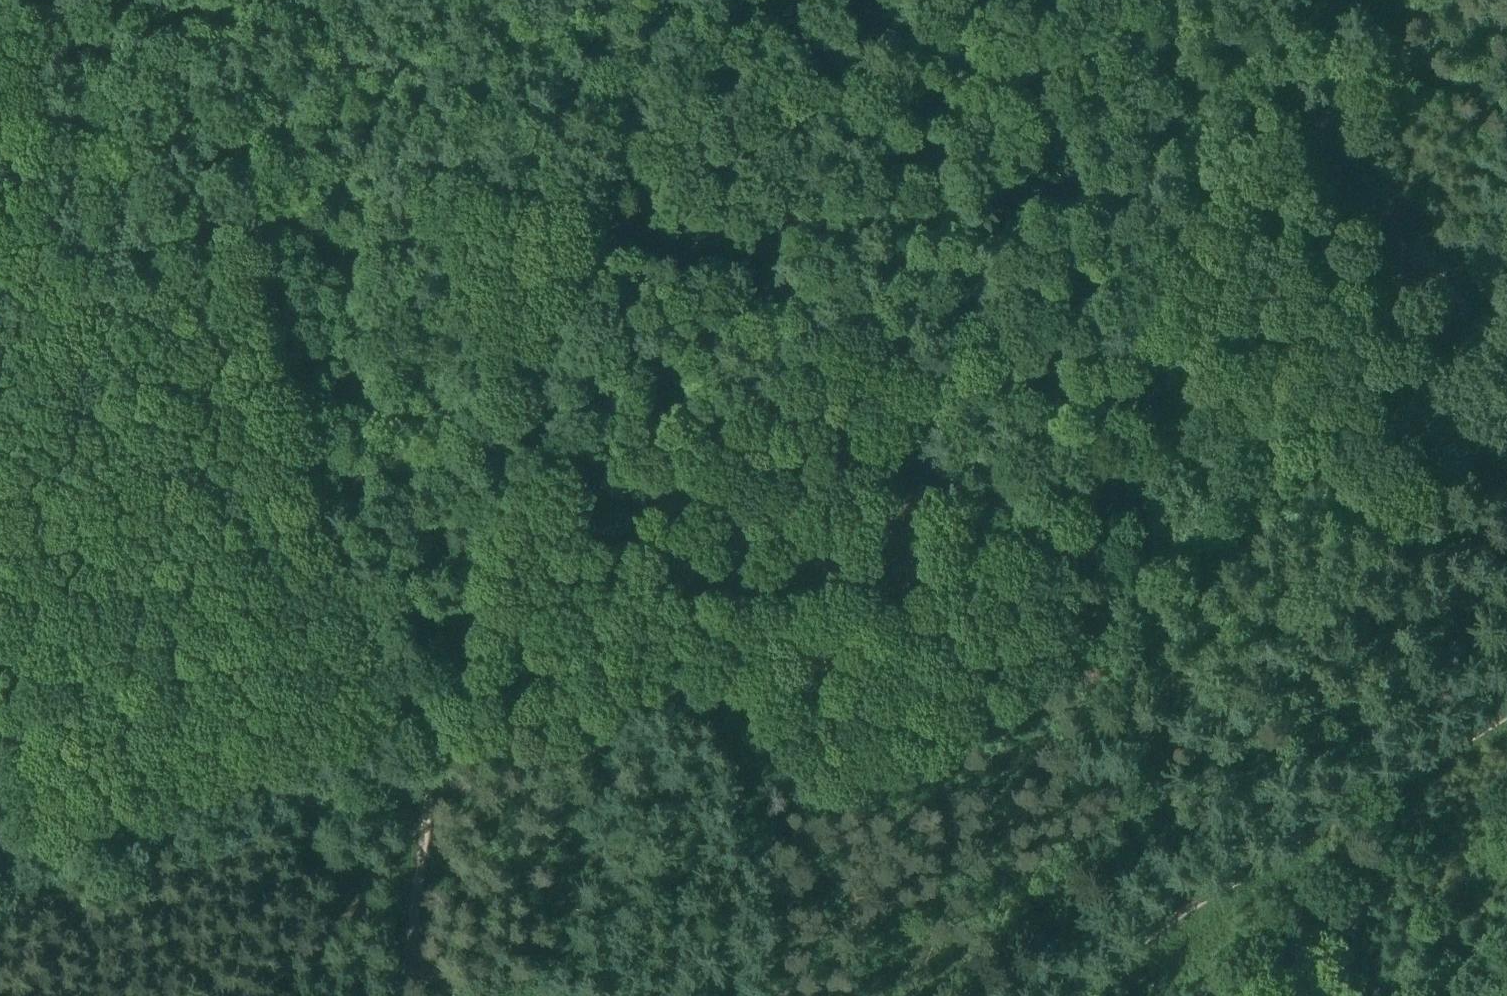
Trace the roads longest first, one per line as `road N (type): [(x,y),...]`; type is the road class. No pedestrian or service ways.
road 1 (track): [(450,720),(475,746),(604,718),(875,591),(981,489),(1024,406),(1081,382),(1284,175),(1324,111)]
road 2 (track): [(678,0),(535,380),(459,645),(450,720)]
road 3 (track): [(1070,995),(1413,763),(1506,718)]
road 4 (track): [(450,720),(417,715),(151,806),(0,848)]
road 5 (track): [(450,720),(402,995)]

